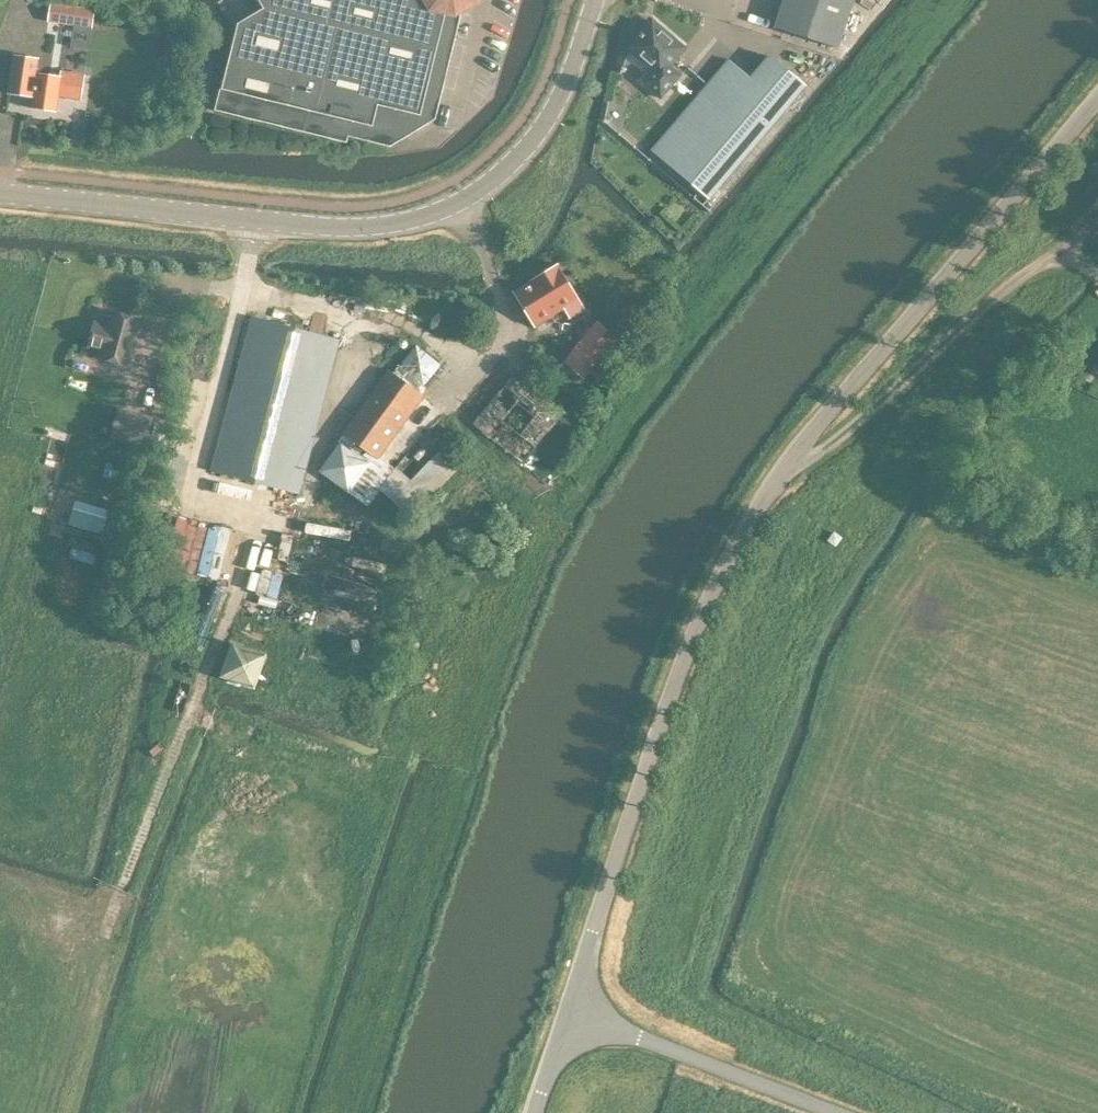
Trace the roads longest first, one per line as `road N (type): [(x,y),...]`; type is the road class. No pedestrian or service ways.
road 1 (unclassified): [(567,1011),(713,590),(740,538),(844,396),(1097,101)]
road 2 (track): [(104,933),(245,570),(252,525),(197,470),(259,221)]
road 3 (tertiary): [(595,0),(570,80),(535,138),(474,194),(425,218),(350,228),(0,195)]
road 4 (unclassified): [(832,1112),(567,1011)]

